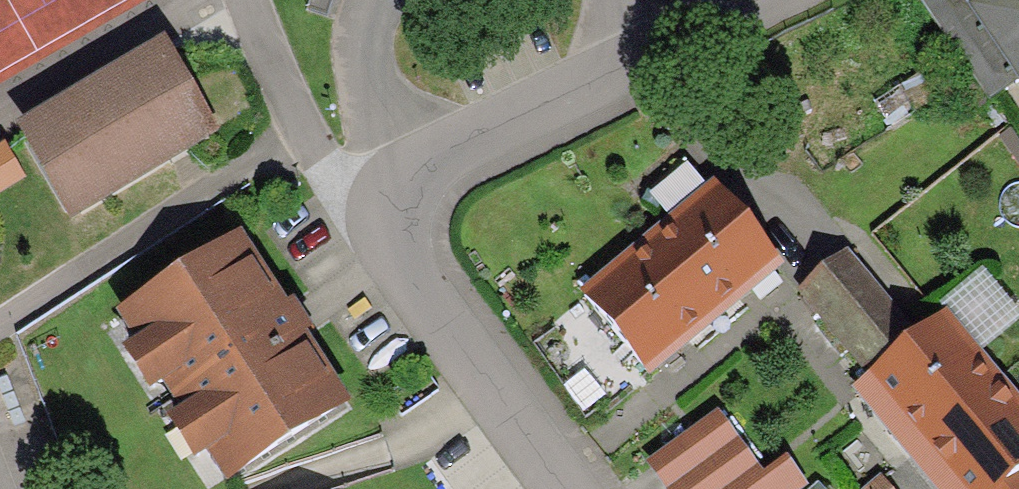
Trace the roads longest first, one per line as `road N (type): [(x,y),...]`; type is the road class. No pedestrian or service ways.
road 1 (residential): [(743,0),(411,170),(384,266)]
road 2 (residential): [(242,0),(303,144),(384,266)]
road 3 (residential): [(384,266),(552,488)]

